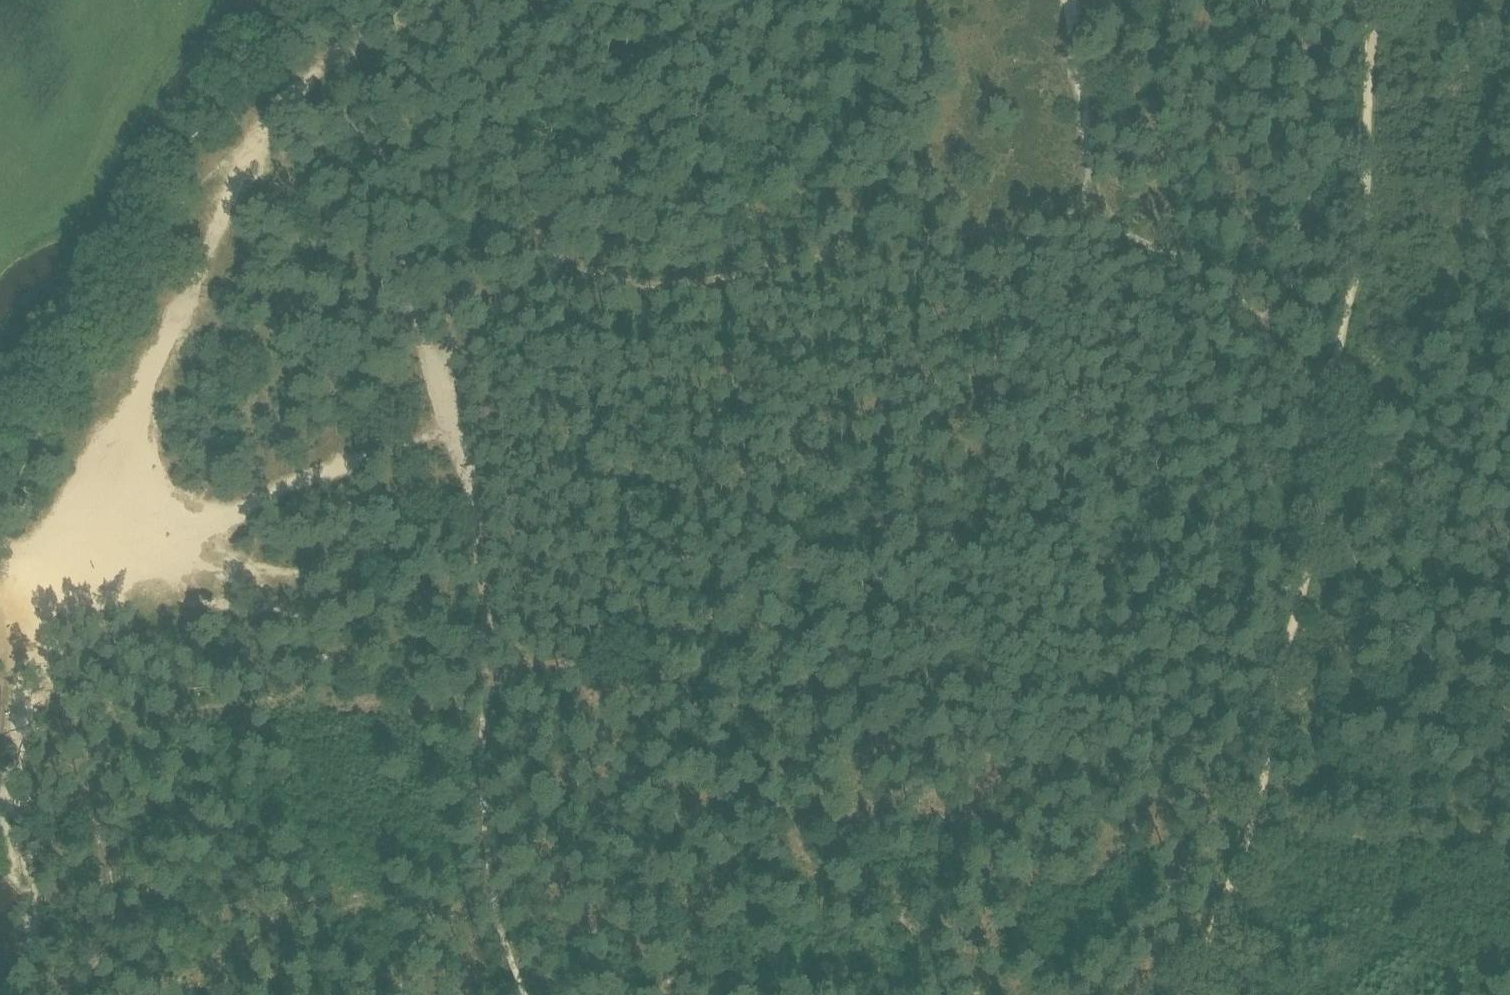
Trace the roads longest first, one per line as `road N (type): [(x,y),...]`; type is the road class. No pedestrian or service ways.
road 1 (track): [(1180,994),(1225,910),(1258,815),(1272,696),(1323,496),(1328,404),(1363,214),(1375,19)]
road 2 (track): [(1509,745),(1442,711),(1306,547)]

